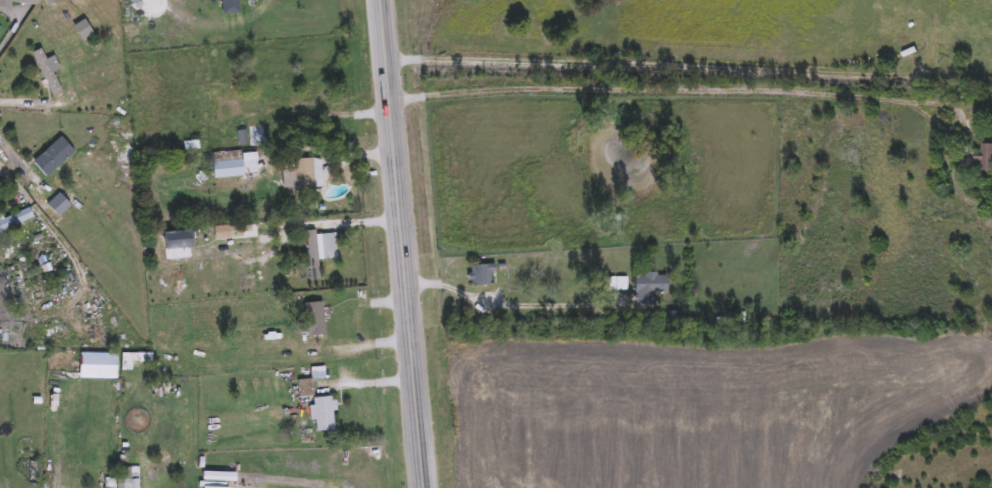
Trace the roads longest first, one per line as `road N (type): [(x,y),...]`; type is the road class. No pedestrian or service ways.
road 1 (secondary): [(382,0),(423,487)]

